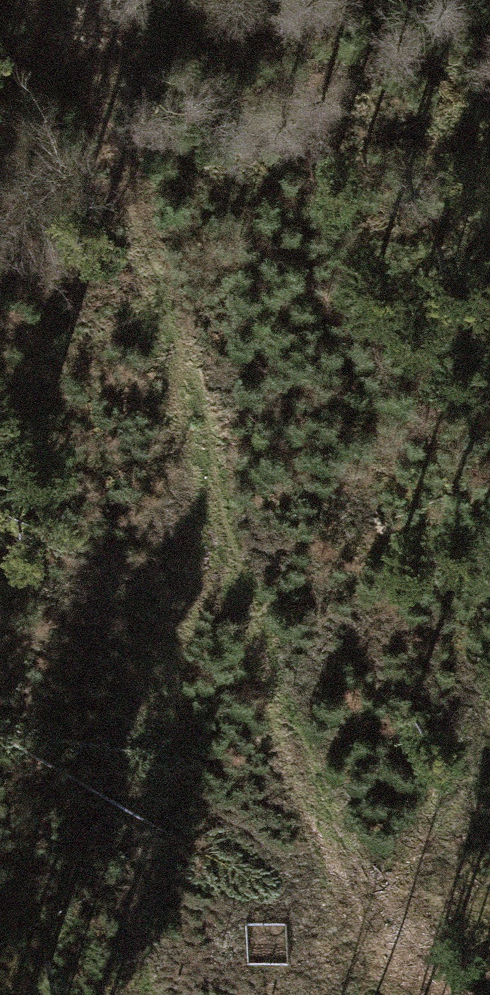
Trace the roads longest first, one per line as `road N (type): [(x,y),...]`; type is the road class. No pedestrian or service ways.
road 1 (track): [(0,317),(113,372),(191,429),(164,585),(197,673),(413,858)]
road 2 (track): [(489,533),(358,509),(264,427),(191,429)]

